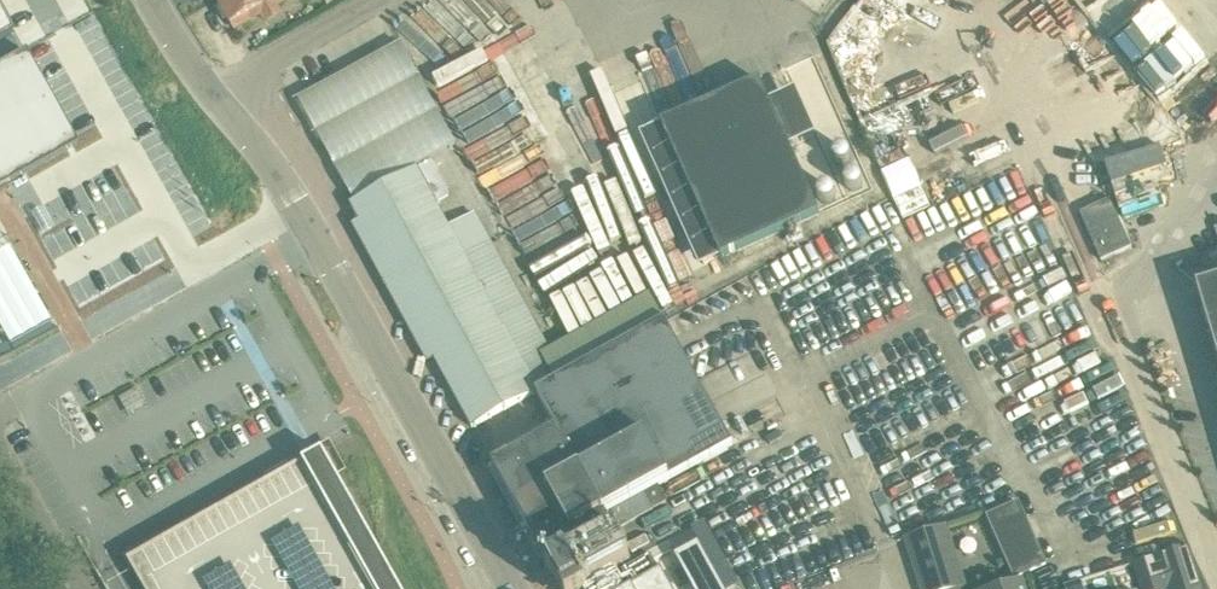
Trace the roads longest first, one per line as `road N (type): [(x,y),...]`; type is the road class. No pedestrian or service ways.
road 1 (unclassified): [(514,588),(270,159),(175,40),(153,0)]

